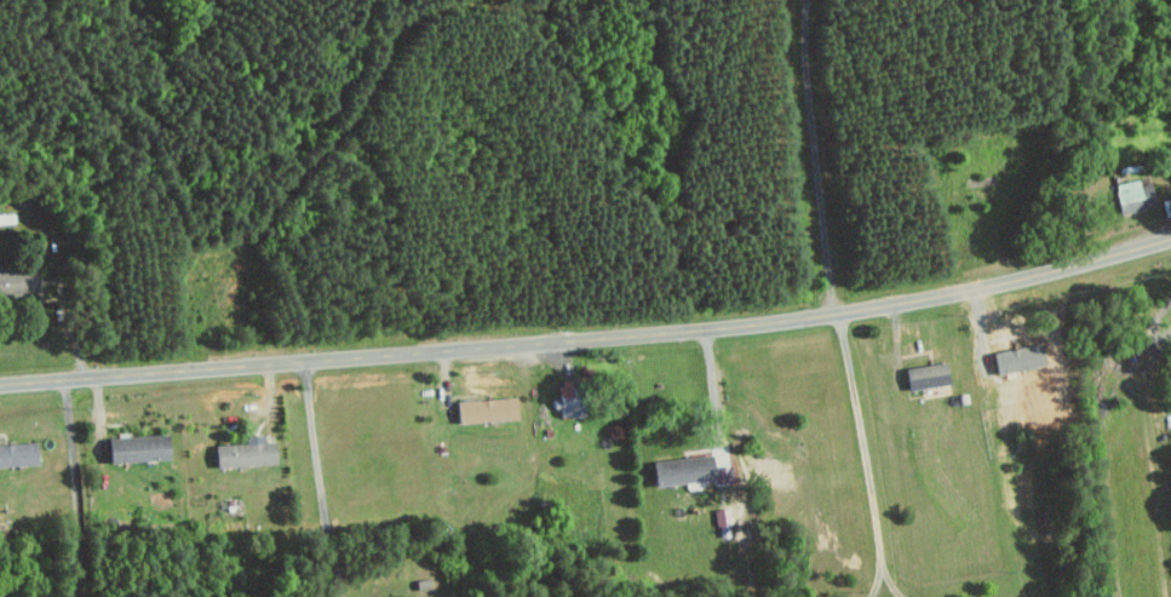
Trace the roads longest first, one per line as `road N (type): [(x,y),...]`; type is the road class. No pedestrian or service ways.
road 1 (residential): [(0,388),(843,312),(1170,241)]

